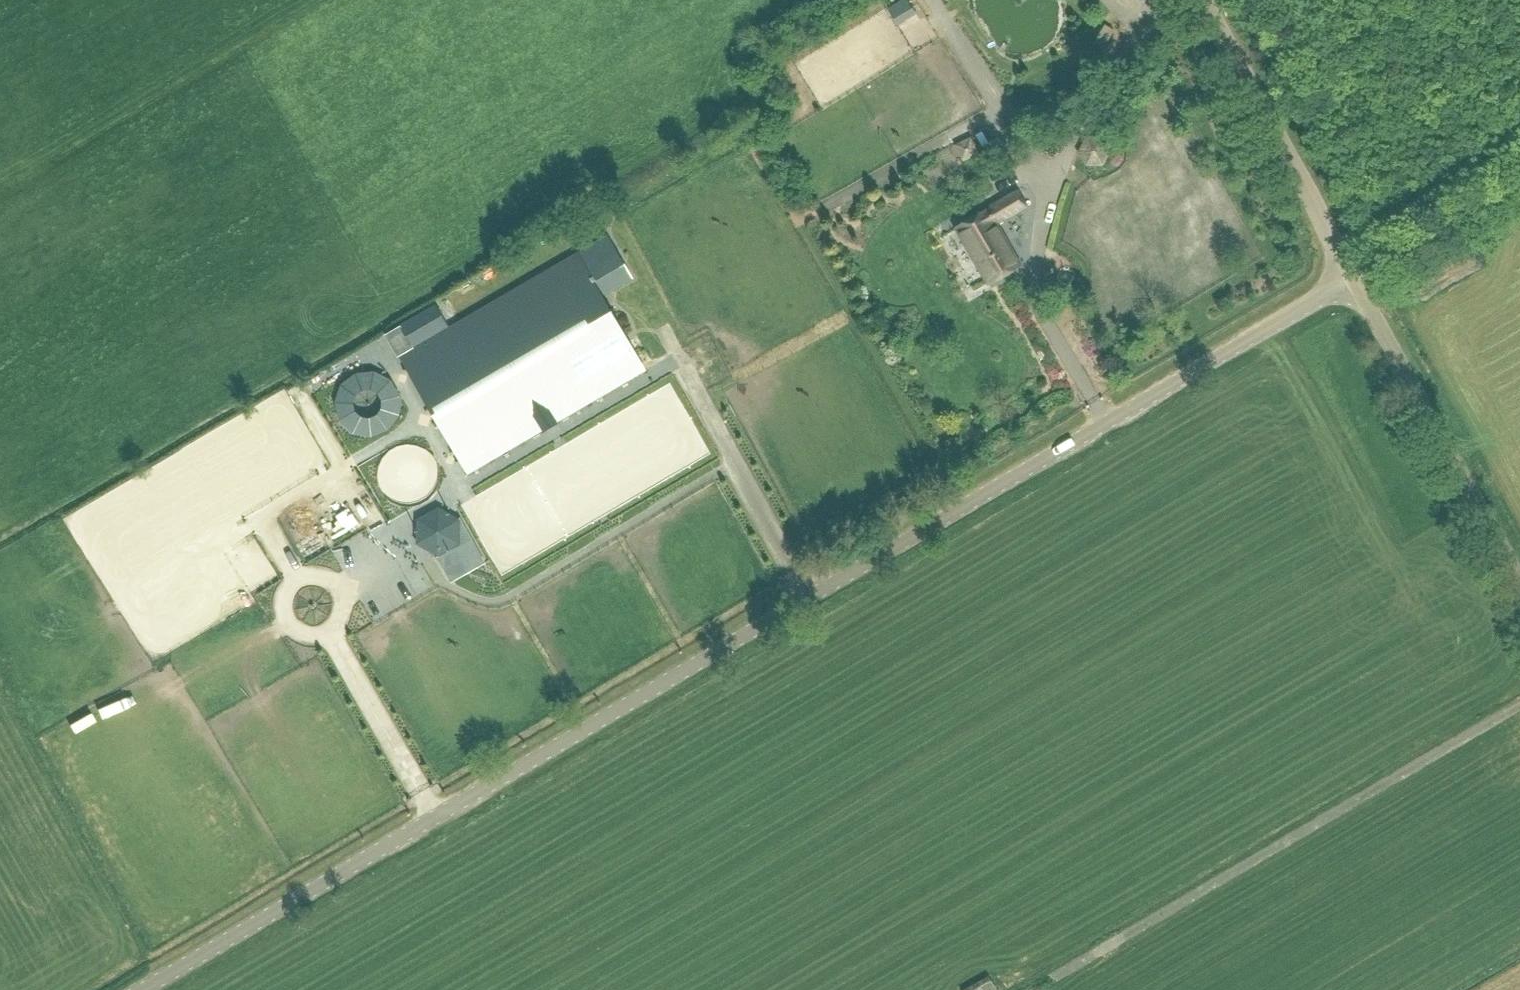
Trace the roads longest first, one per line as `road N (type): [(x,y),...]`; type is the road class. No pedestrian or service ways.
road 1 (tertiary): [(150,989),(1353,278)]
road 2 (unclassified): [(1519,589),(1353,278)]
road 3 (tertiary): [(1353,278),(1202,0)]
road 4 (track): [(1353,278),(1519,178)]

